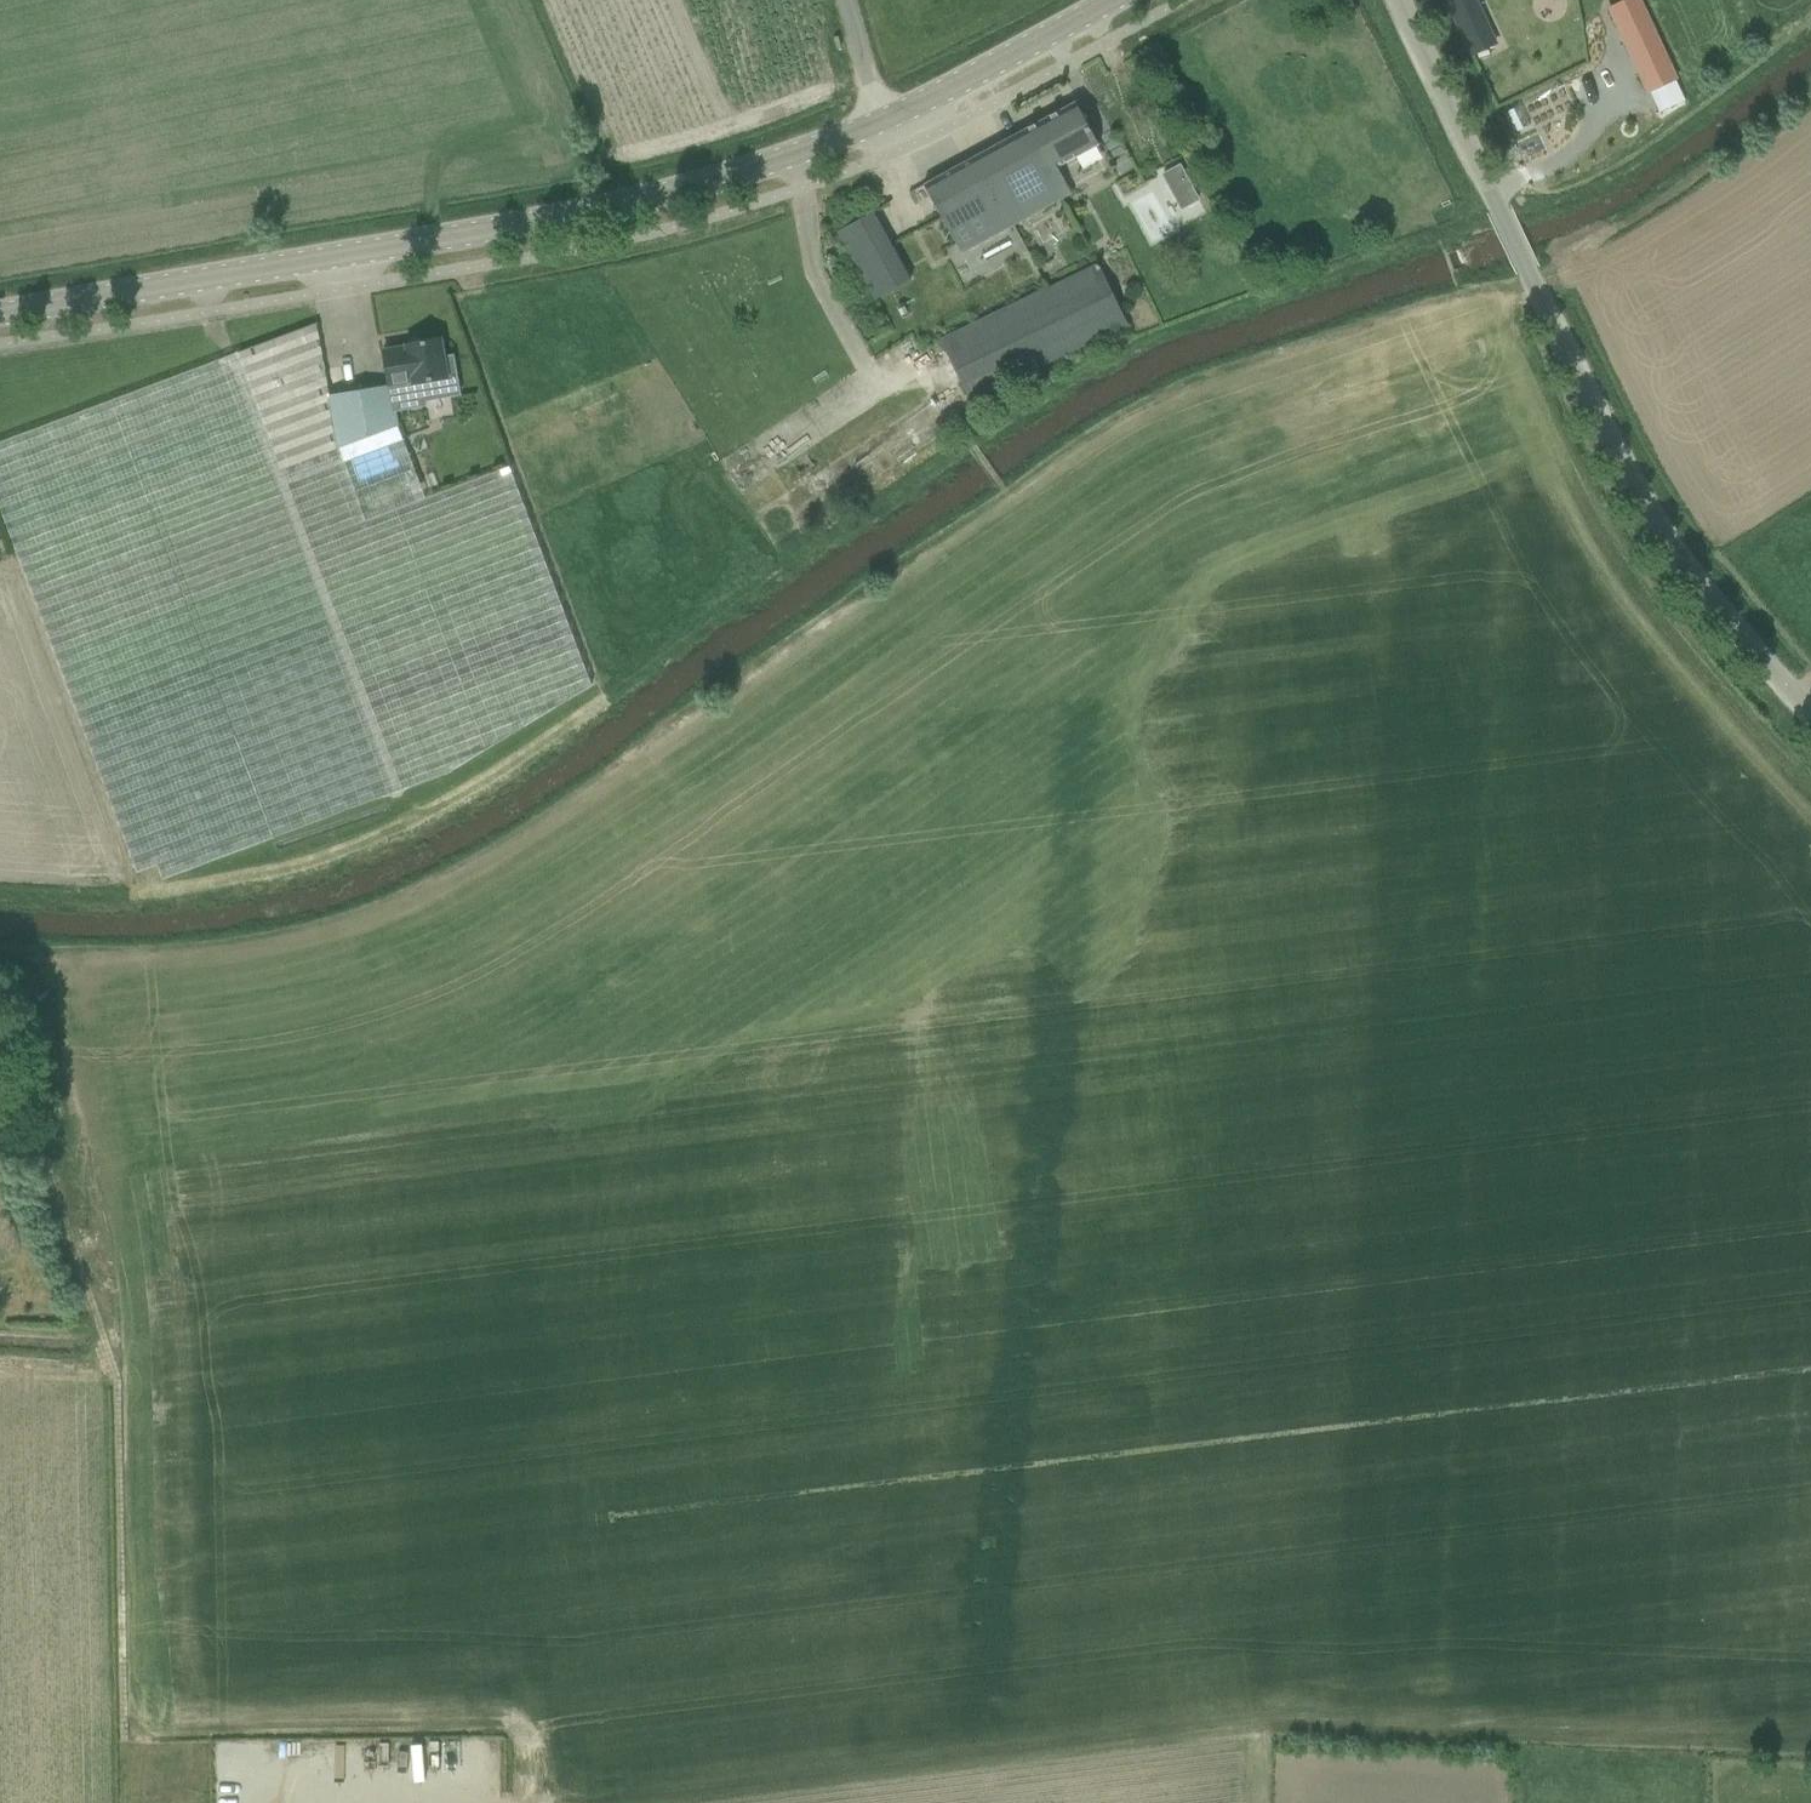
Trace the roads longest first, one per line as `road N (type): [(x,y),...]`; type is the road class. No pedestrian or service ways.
road 1 (tertiary): [(0,315),(685,191),(886,118),(1108,0)]
road 2 (unclassified): [(1810,695),(1647,513),(1401,0)]

